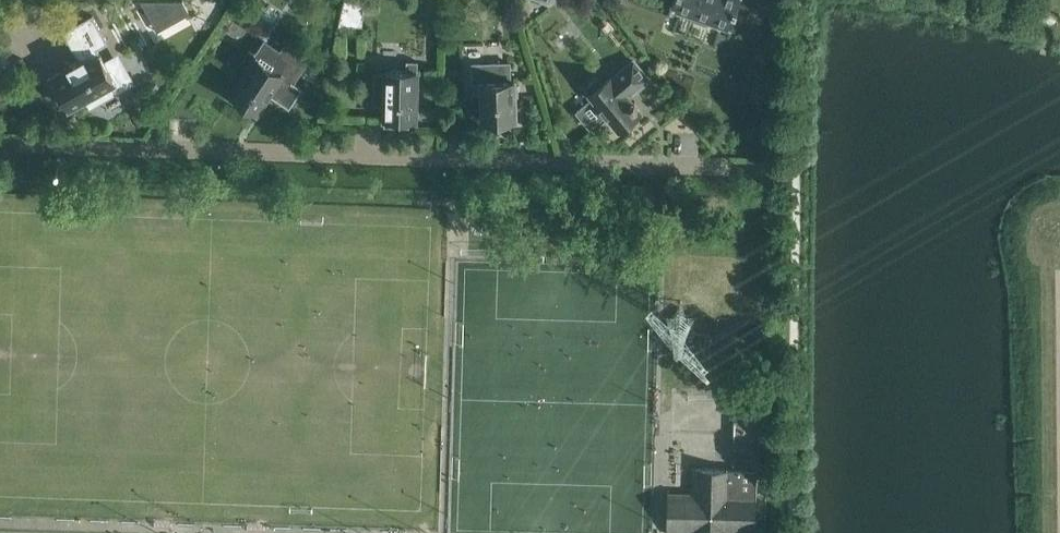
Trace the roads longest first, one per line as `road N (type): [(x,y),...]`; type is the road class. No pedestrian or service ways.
road 1 (residential): [(796,170),(0,143)]

